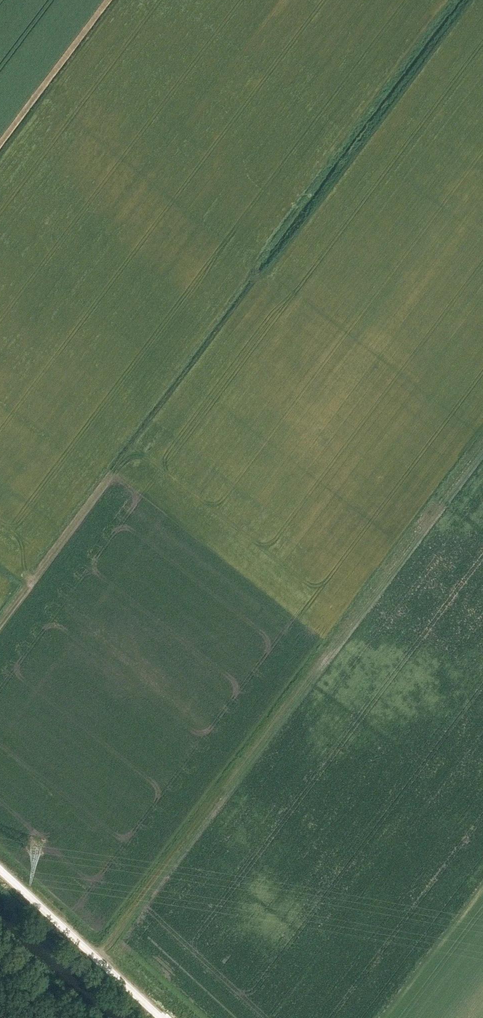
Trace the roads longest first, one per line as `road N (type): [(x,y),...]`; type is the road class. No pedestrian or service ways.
road 1 (unclassified): [(162,1017),(0,869)]

